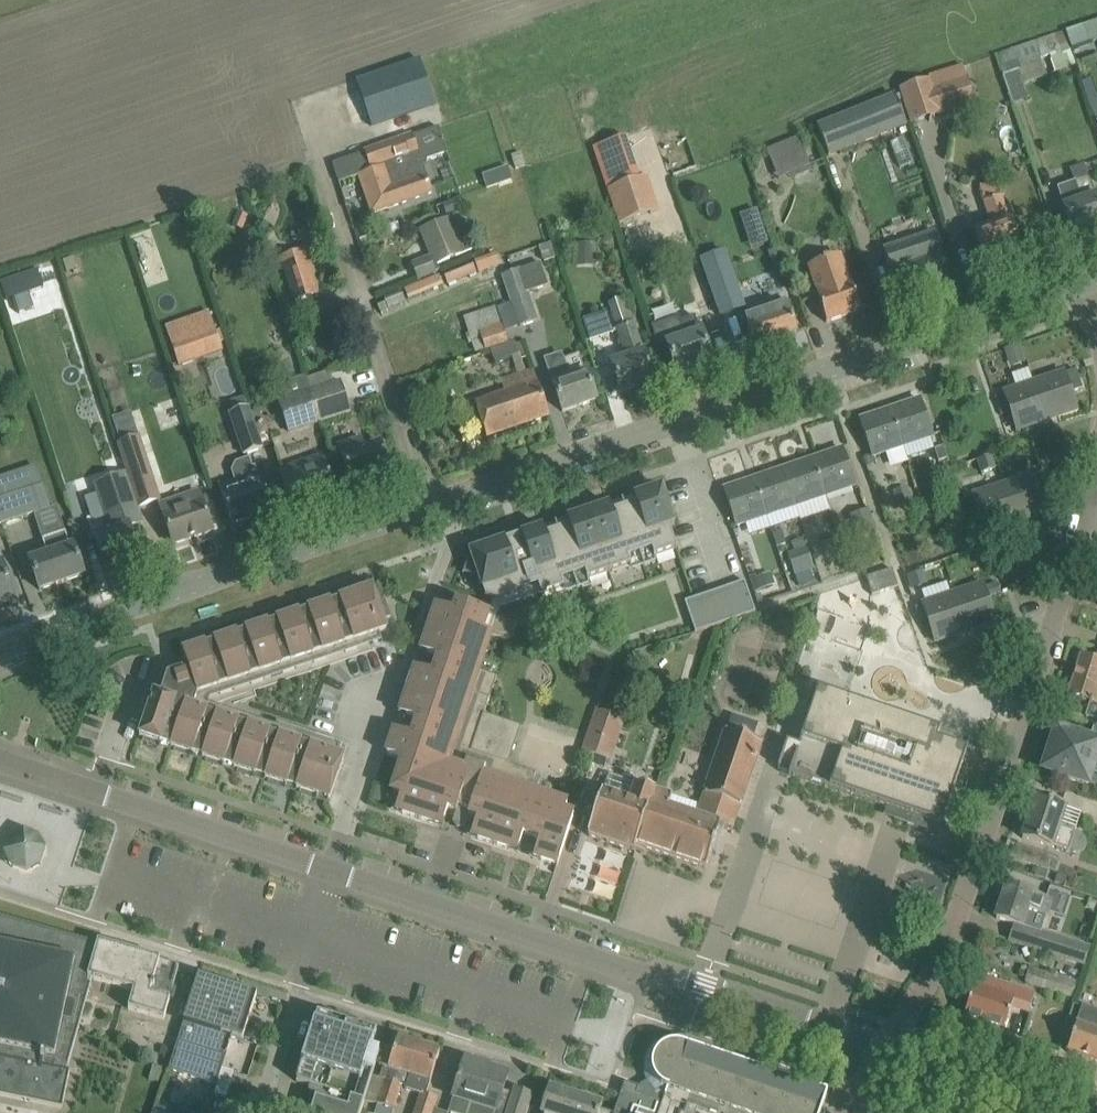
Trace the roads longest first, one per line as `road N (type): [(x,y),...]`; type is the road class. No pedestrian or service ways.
road 1 (tertiary): [(886,1047),(667,969),(642,974),(0,761)]
road 2 (unclassified): [(431,505),(1087,285)]
road 3 (residential): [(886,1047),(940,963),(1096,488)]
road 4 (unclassified): [(0,651),(431,505)]
road 5 (residential): [(431,505),(322,176)]
road 6 (tertiary): [(1023,1112),(917,1077),(886,1047)]

